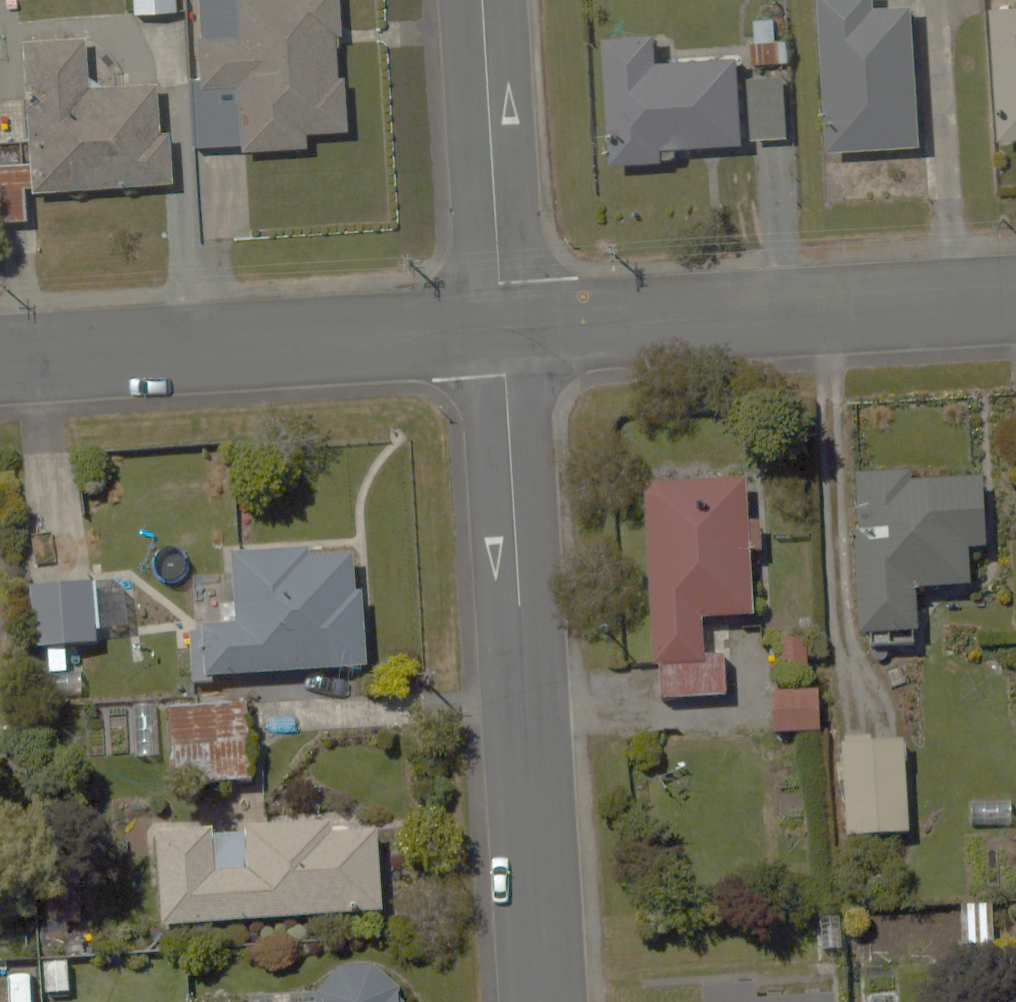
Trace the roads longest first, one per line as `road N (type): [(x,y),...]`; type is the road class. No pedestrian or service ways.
road 1 (residential): [(504,332),(546,1001)]
road 2 (residential): [(504,332),(1015,301)]
road 3 (residential): [(0,362),(504,332)]
road 4 (residential): [(483,0),(504,332)]

